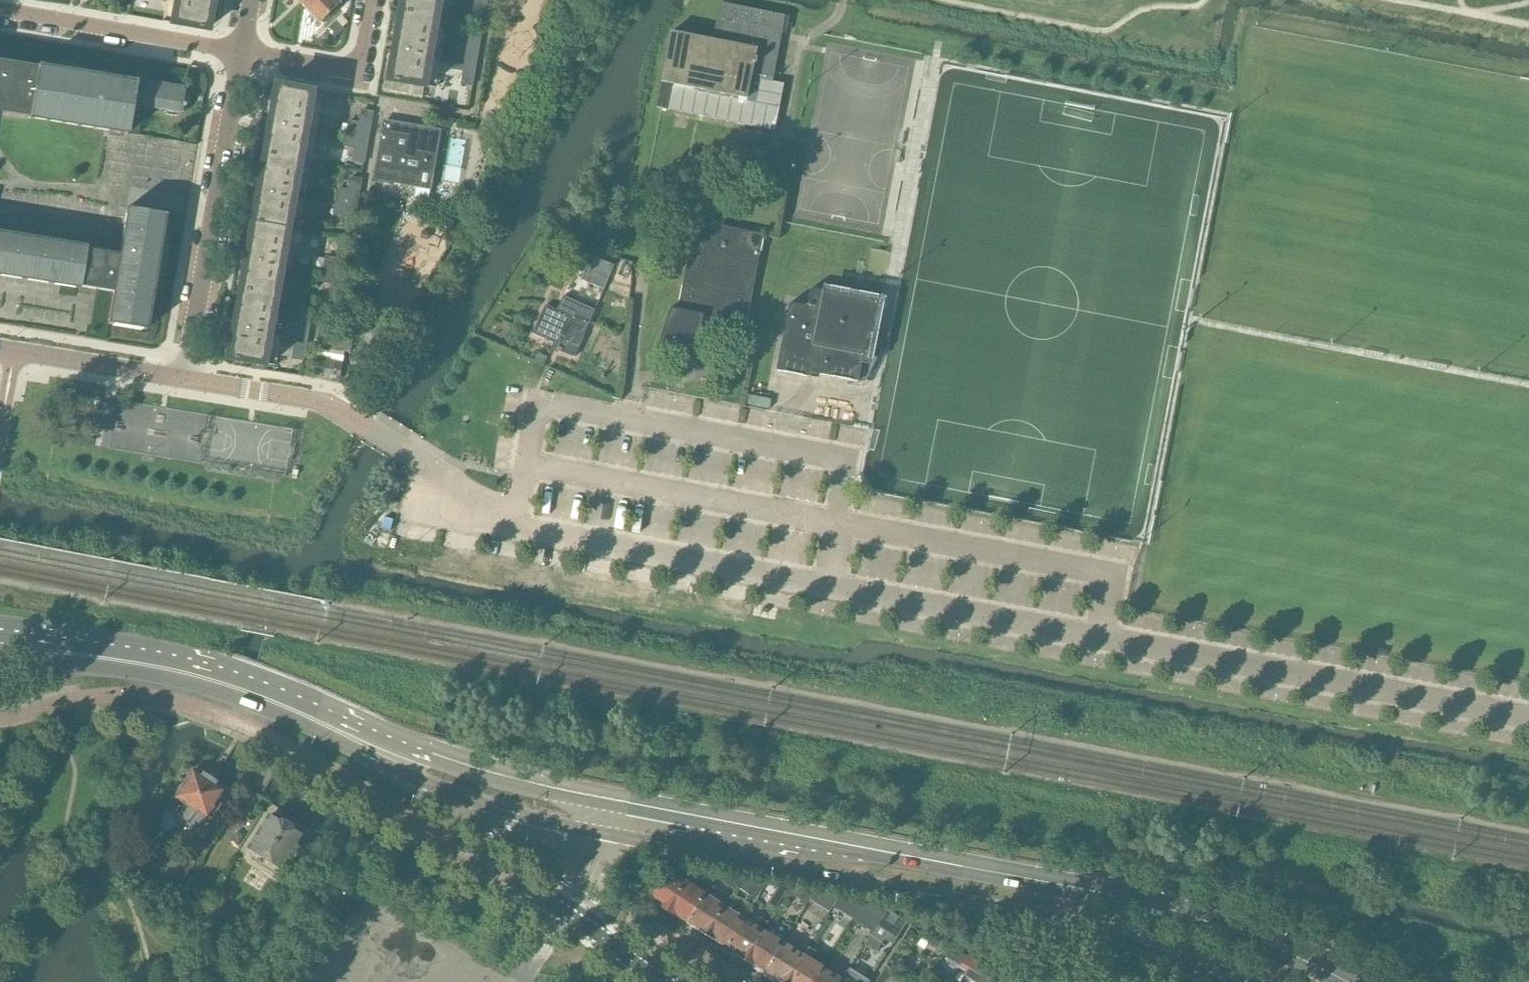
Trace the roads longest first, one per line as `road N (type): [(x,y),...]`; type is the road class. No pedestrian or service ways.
road 1 (secondary): [(1336,981),(1206,918),(882,857),(791,859)]
road 2 (secondary): [(791,859),(816,873),(1036,918),(1195,981)]
road 3 (secondary): [(9,645),(239,685),(373,748)]
road 4 (residential): [(187,379),(245,52)]
road 5 (secondary): [(618,820),(373,748)]
road 6 (residential): [(245,52),(0,13)]
road 7 (unclassified): [(411,451),(329,403),(187,379)]
road 8 (secondary): [(373,748),(393,773),(451,800),(579,829)]
road 9 (residential): [(378,0),(365,75),(245,52)]
road 10 (unclassified): [(187,379),(0,346)]
road 11 (secondary): [(791,859),(618,820)]

